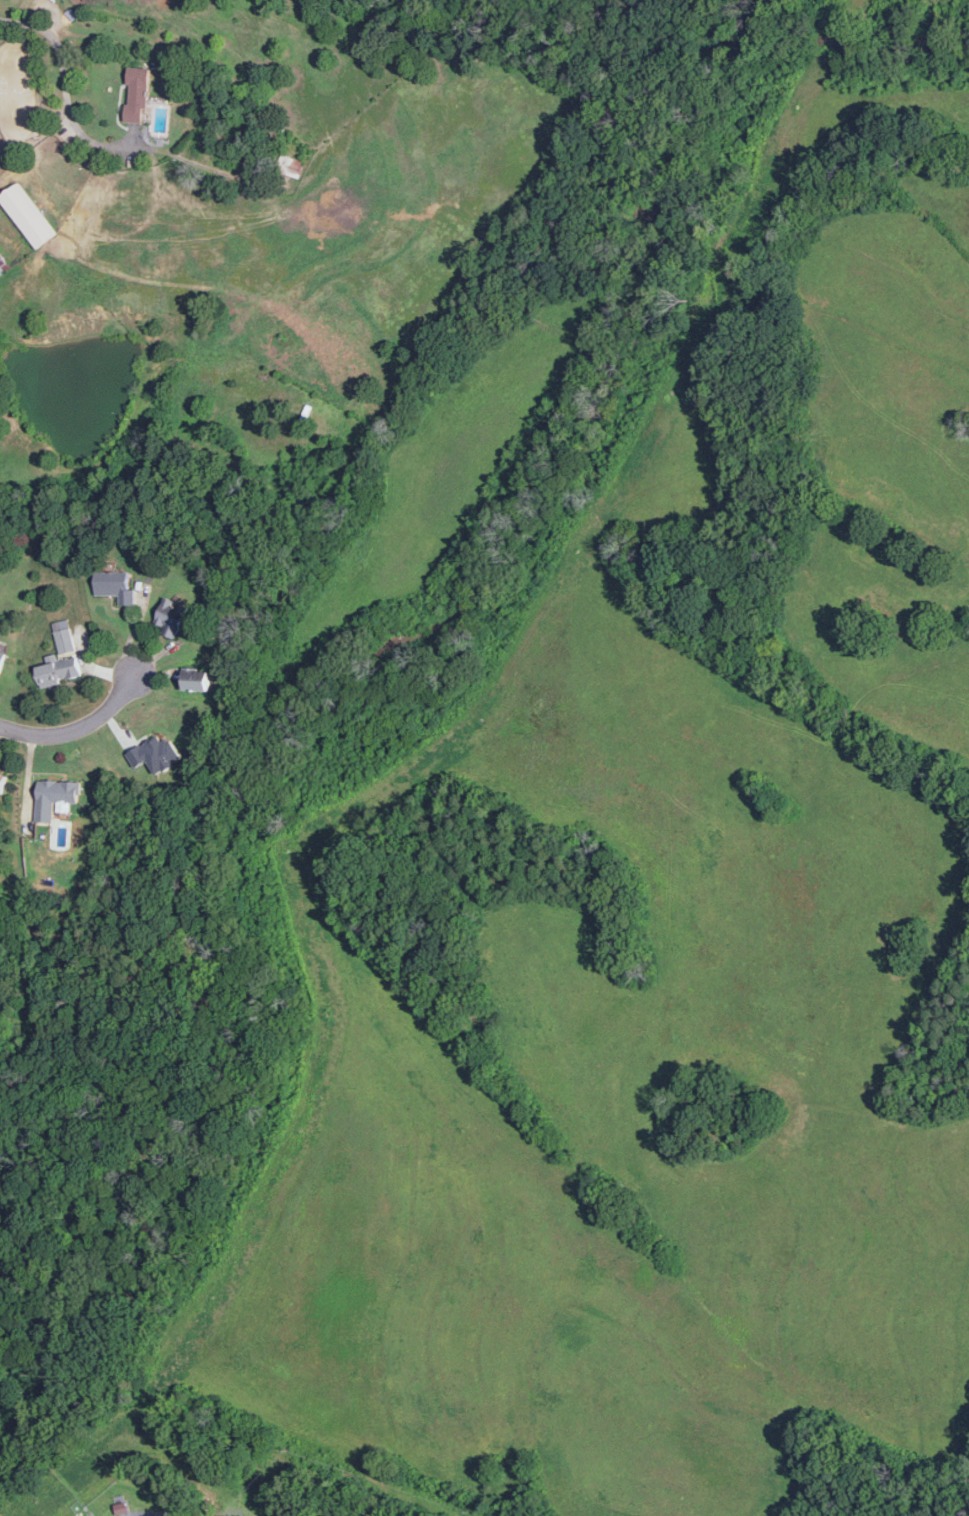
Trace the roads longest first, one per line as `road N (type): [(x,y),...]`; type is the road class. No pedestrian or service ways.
road 1 (residential): [(0,725),(41,735),(79,730),(107,711),(132,676)]

